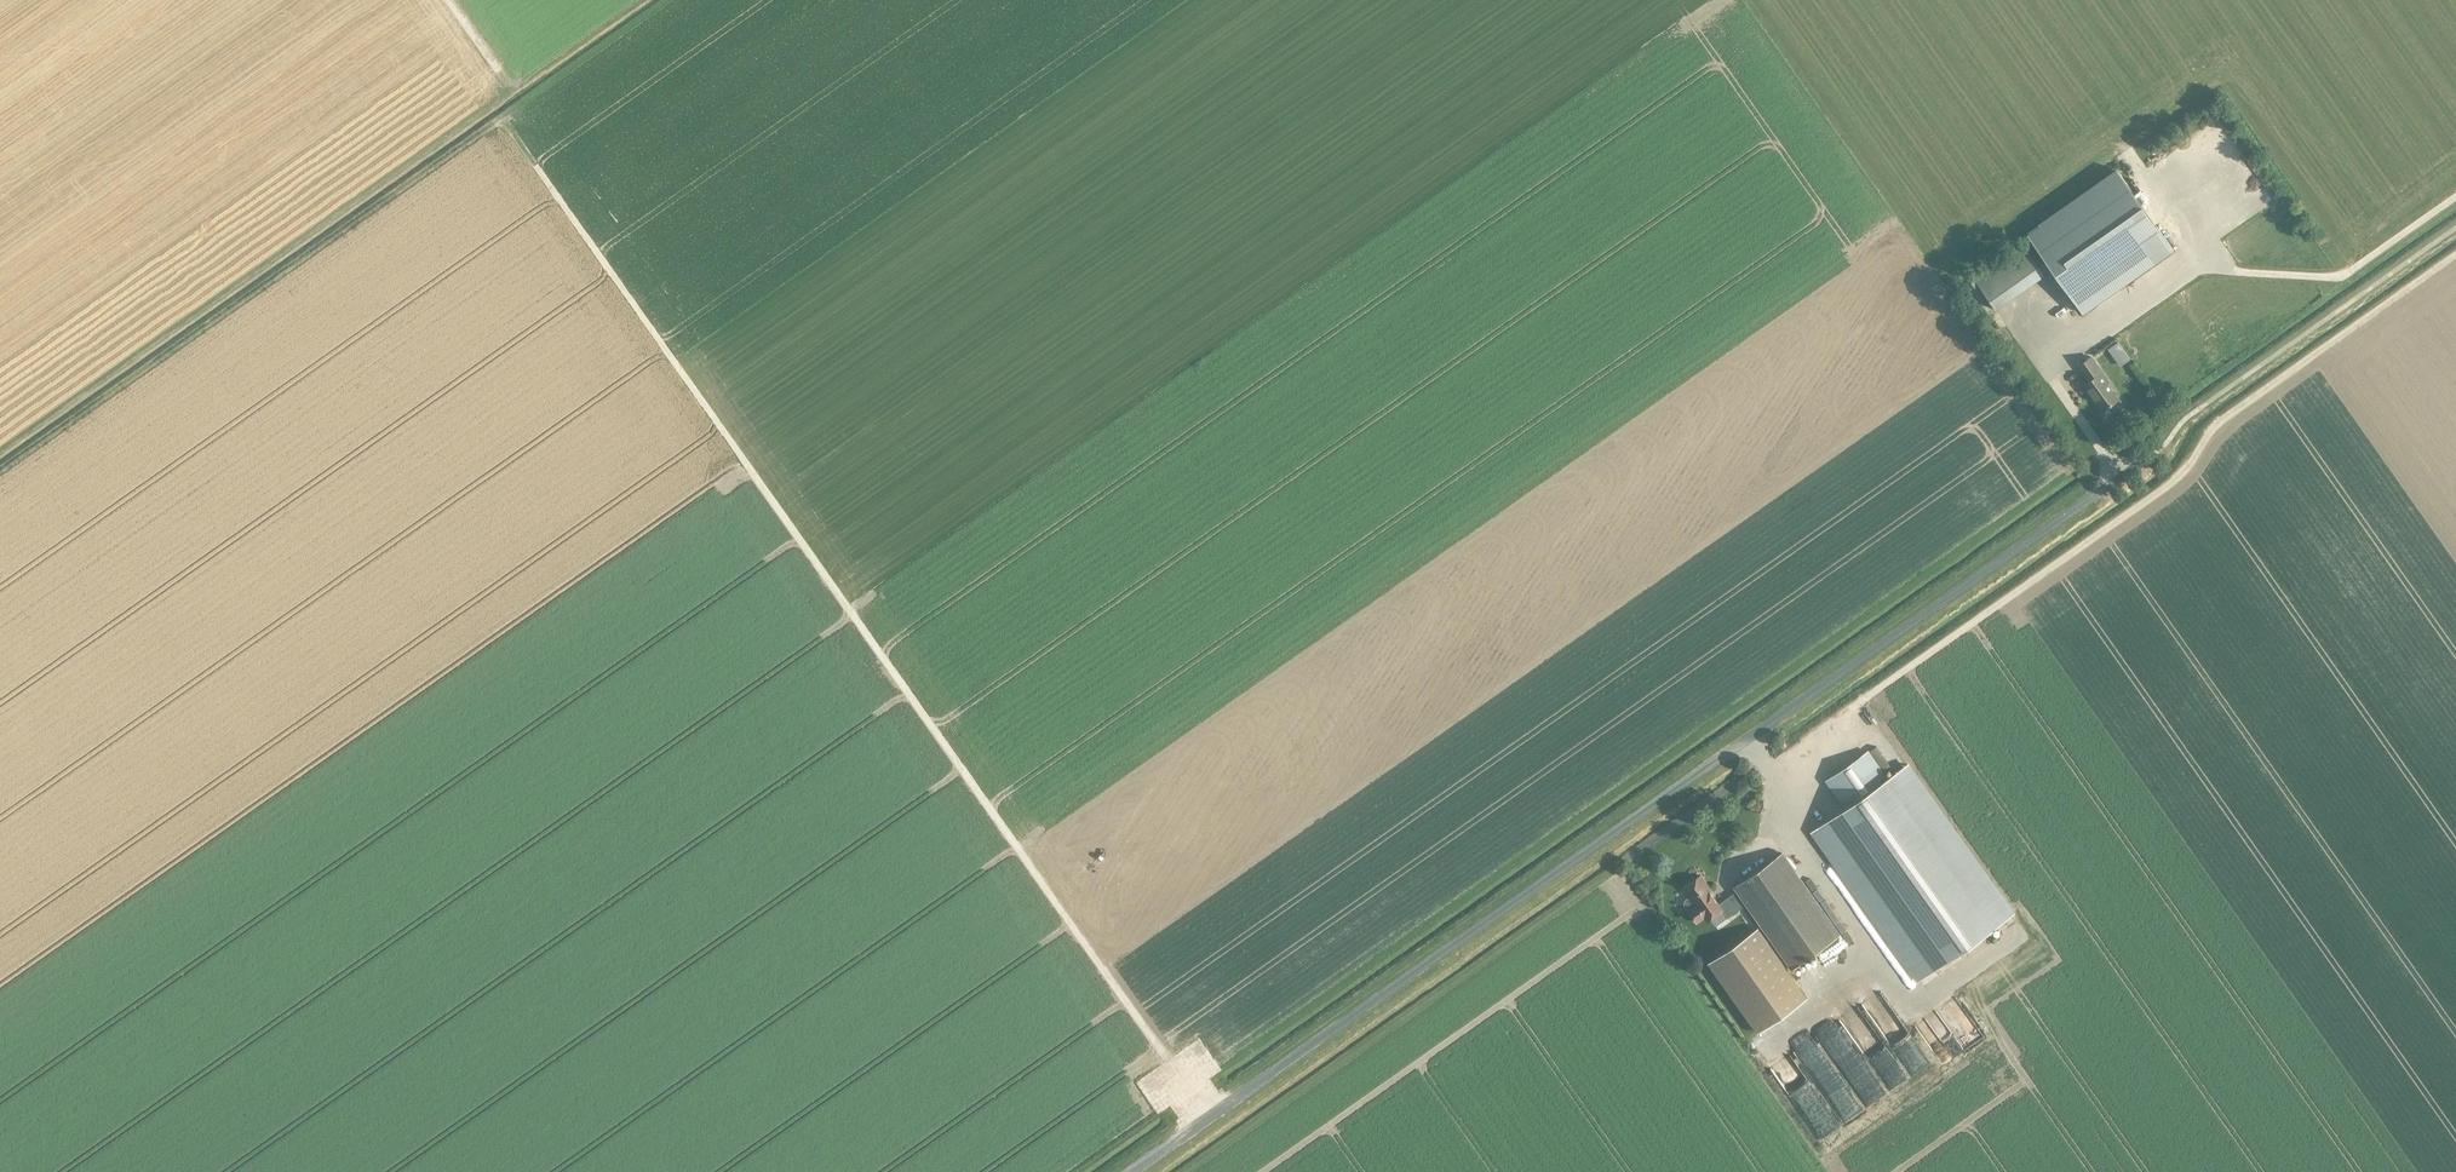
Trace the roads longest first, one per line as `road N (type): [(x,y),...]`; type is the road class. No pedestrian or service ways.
road 1 (unclassified): [(1125,1171),(2148,458)]

